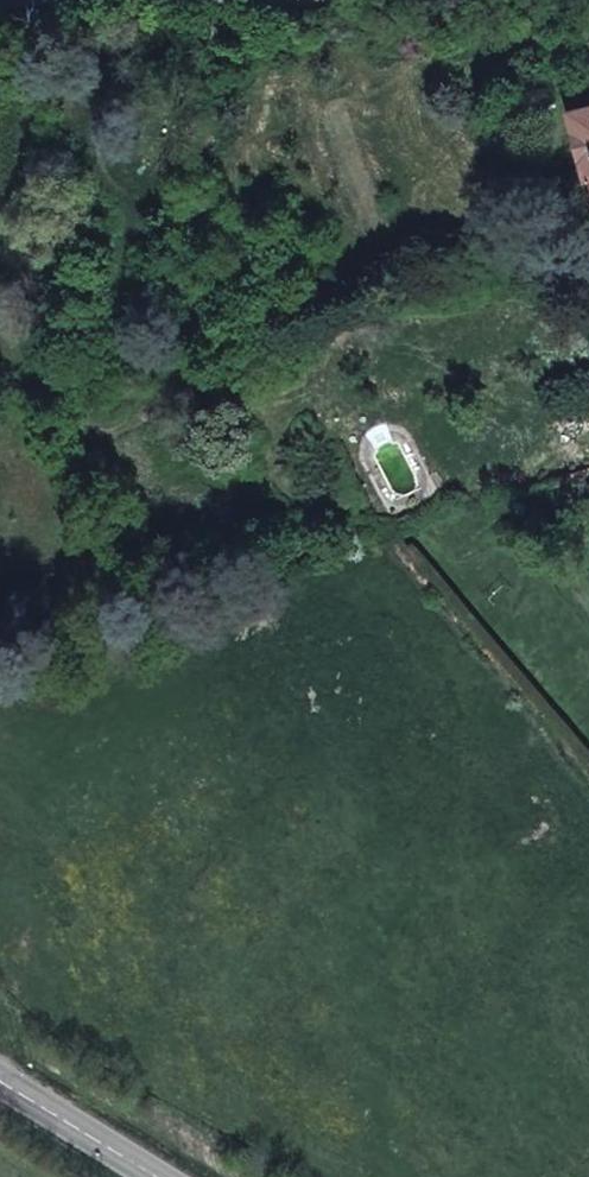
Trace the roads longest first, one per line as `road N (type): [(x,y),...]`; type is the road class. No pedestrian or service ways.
road 1 (residential): [(219,0),(0,11)]
road 2 (secondary): [(154,1176),(0,1082)]

